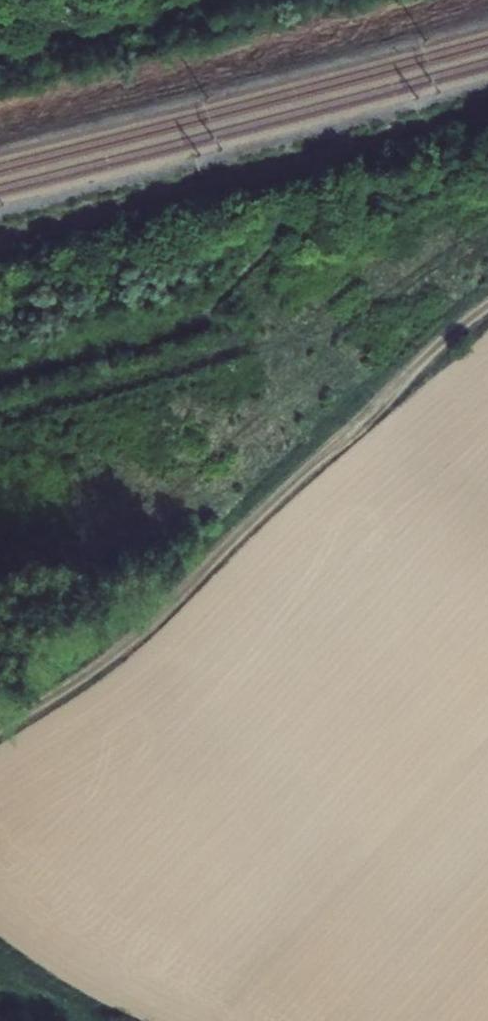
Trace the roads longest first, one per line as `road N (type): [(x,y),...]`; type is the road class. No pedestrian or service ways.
road 1 (track): [(487,304),(126,642),(0,731)]

